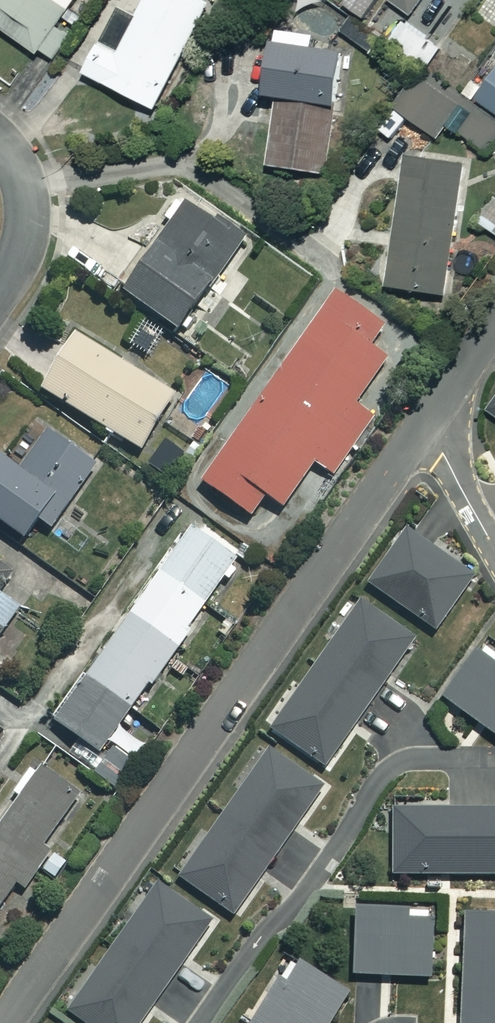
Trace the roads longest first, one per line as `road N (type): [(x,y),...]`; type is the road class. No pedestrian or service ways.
road 1 (residential): [(5,1022),(494,323)]
road 2 (residential): [(0,285),(19,257),(29,204),(0,143)]

